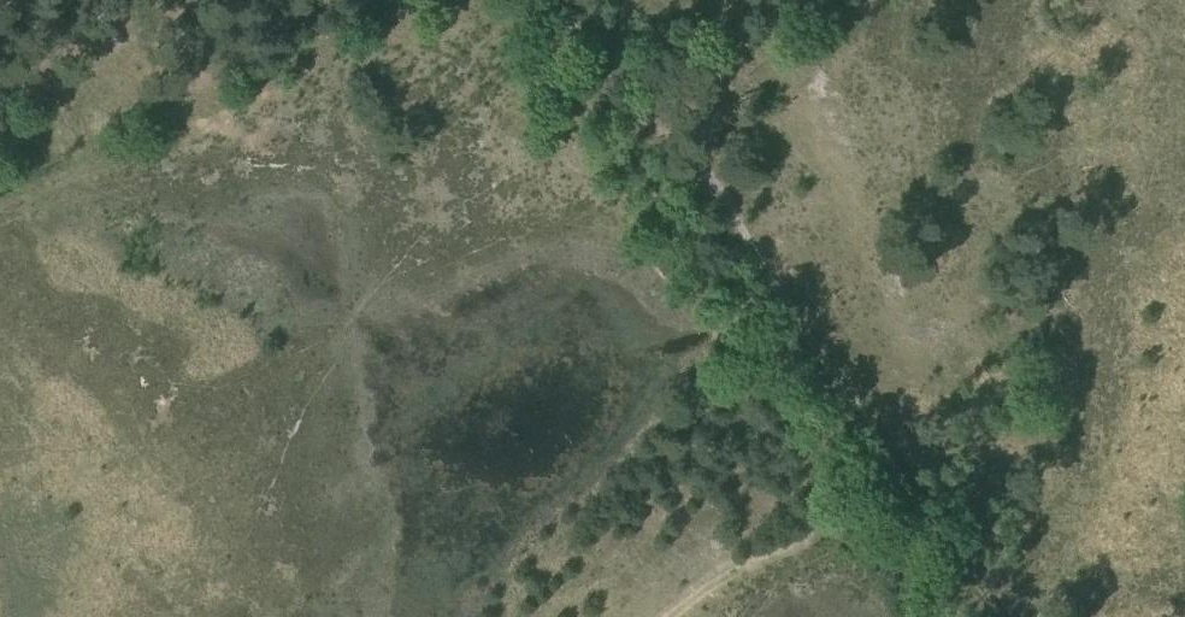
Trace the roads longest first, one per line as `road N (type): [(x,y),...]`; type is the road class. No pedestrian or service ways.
road 1 (track): [(557,0),(771,278),(907,487)]
road 2 (track): [(672,616),(716,579),(907,487)]

